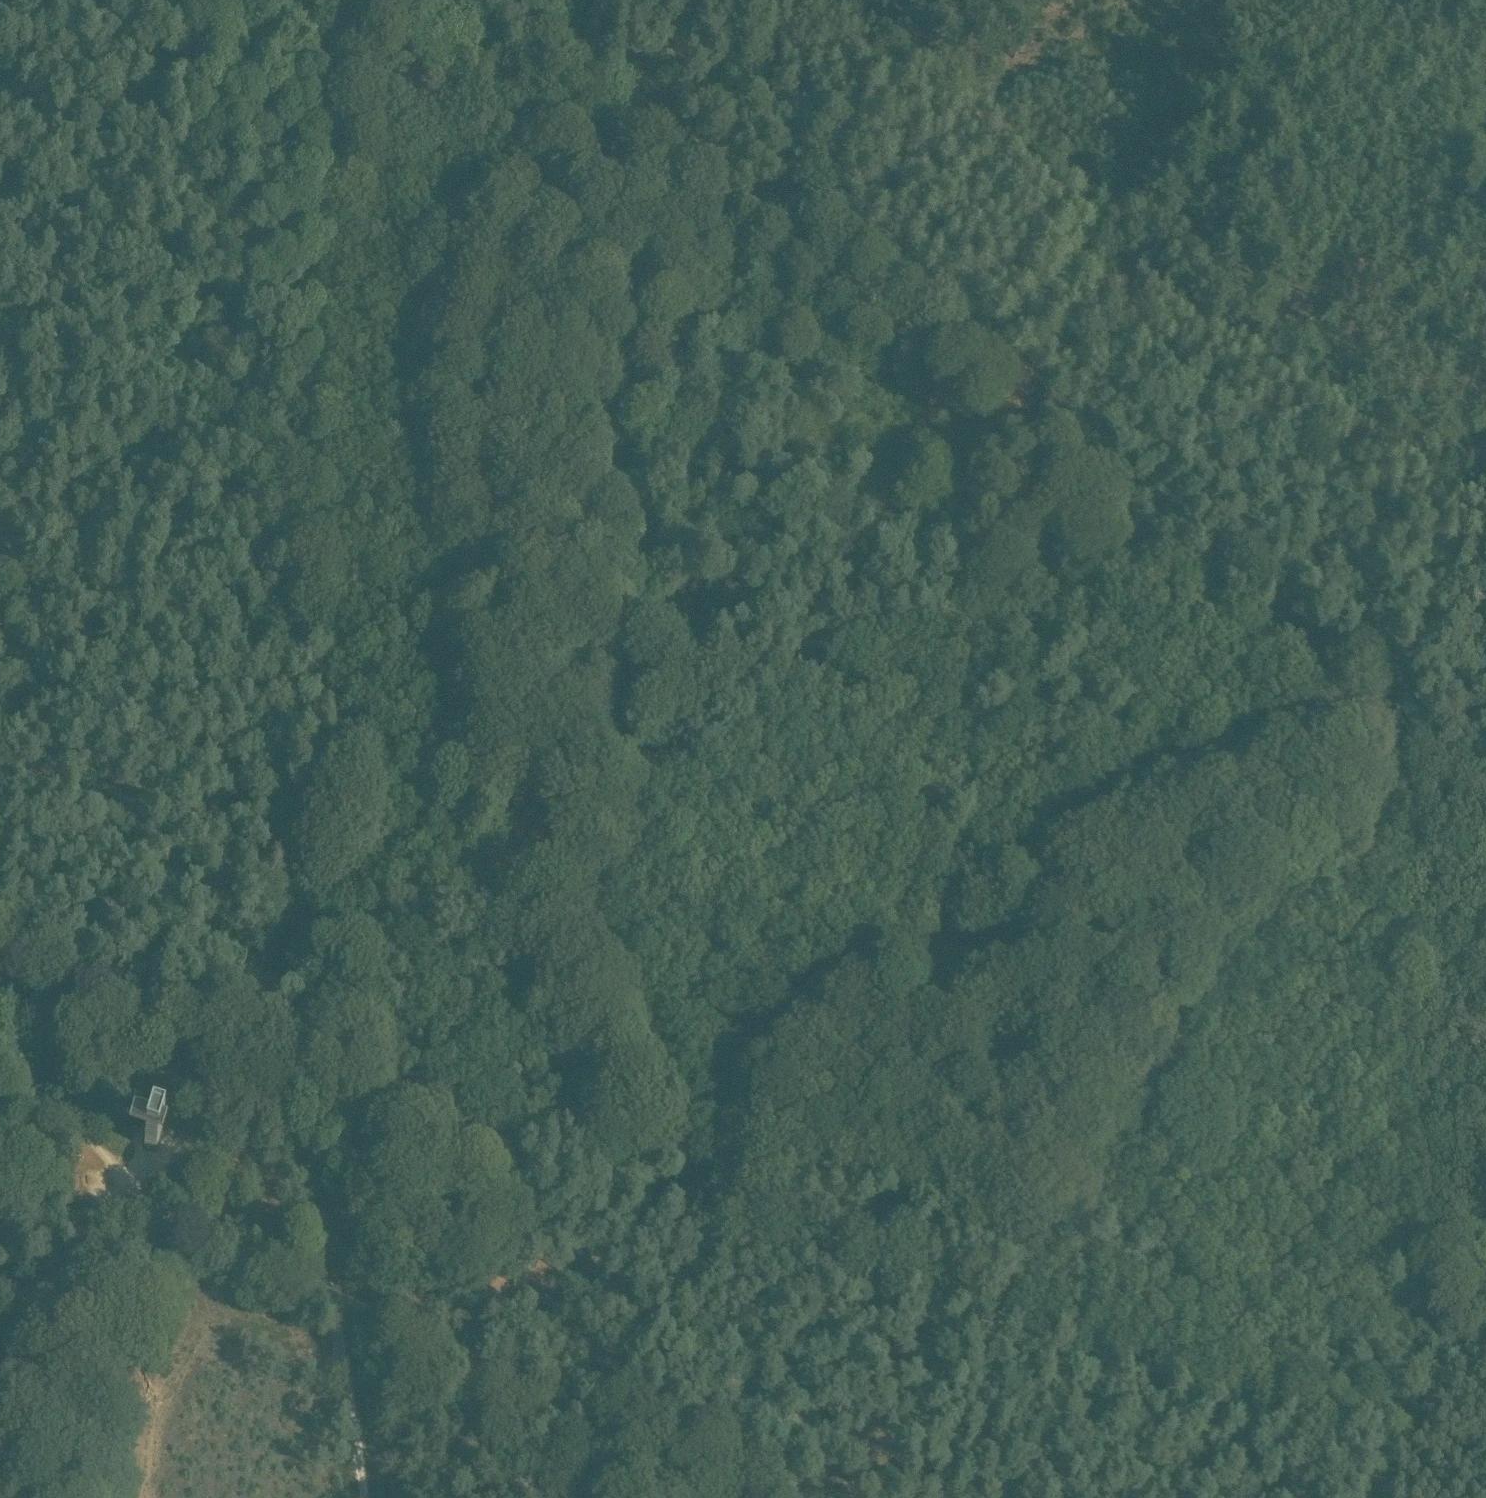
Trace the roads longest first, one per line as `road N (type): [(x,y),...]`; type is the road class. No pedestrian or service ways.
road 1 (track): [(1125,240),(1485,479)]
road 2 (track): [(695,1497),(448,1360),(320,1299)]
road 3 (track): [(133,1209),(44,1497)]
road 4 (track): [(320,1299),(172,1236),(133,1209)]
road 5 (track): [(853,0),(990,121)]
road 6 (track): [(127,1194),(0,1249)]

